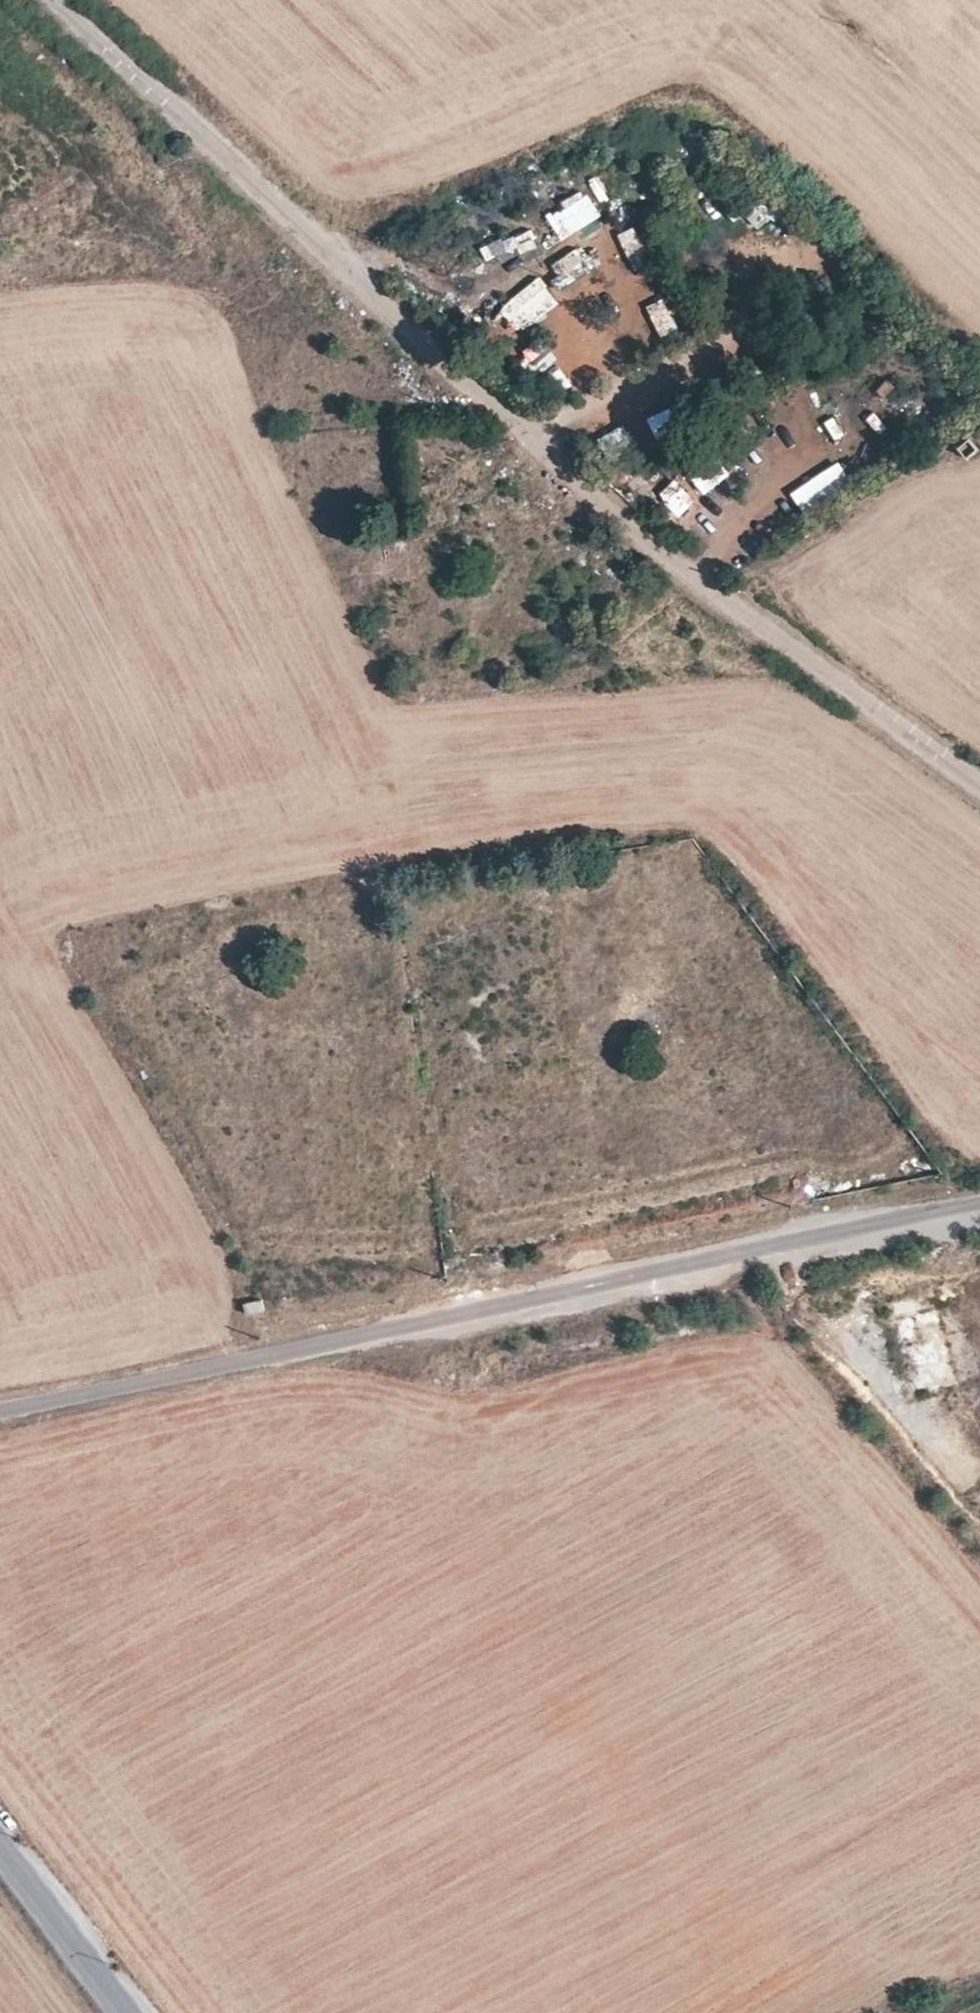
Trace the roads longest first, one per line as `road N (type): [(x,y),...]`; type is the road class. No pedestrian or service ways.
road 1 (tertiary): [(979,1207),(0,1404)]
road 2 (unclassified): [(979,780),(646,529),(410,319)]
road 3 (track): [(410,319),(56,0)]
road 4 (tertiary): [(0,1845),(127,2012)]

